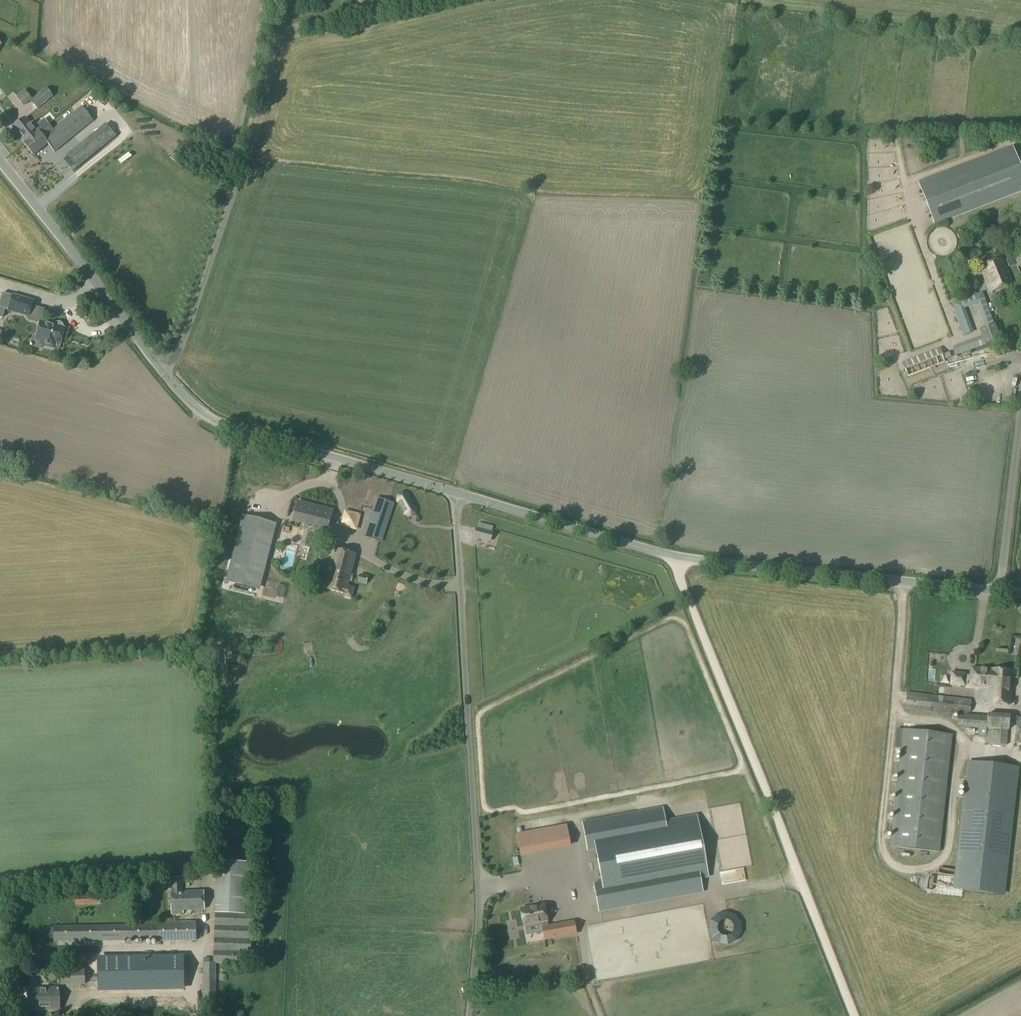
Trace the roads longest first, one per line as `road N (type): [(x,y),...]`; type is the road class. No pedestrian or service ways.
road 1 (unclassified): [(455,494),(220,425),(159,371),(0,167)]
road 2 (unclassified): [(466,1015),(478,887),(455,494)]
road 3 (unclassified): [(854,1015),(677,559)]
road 4 (unclassified): [(1003,592),(677,559)]
road 5 (unclassified): [(677,559),(455,494)]
road 6 (unclassified): [(1003,592),(1020,427)]

